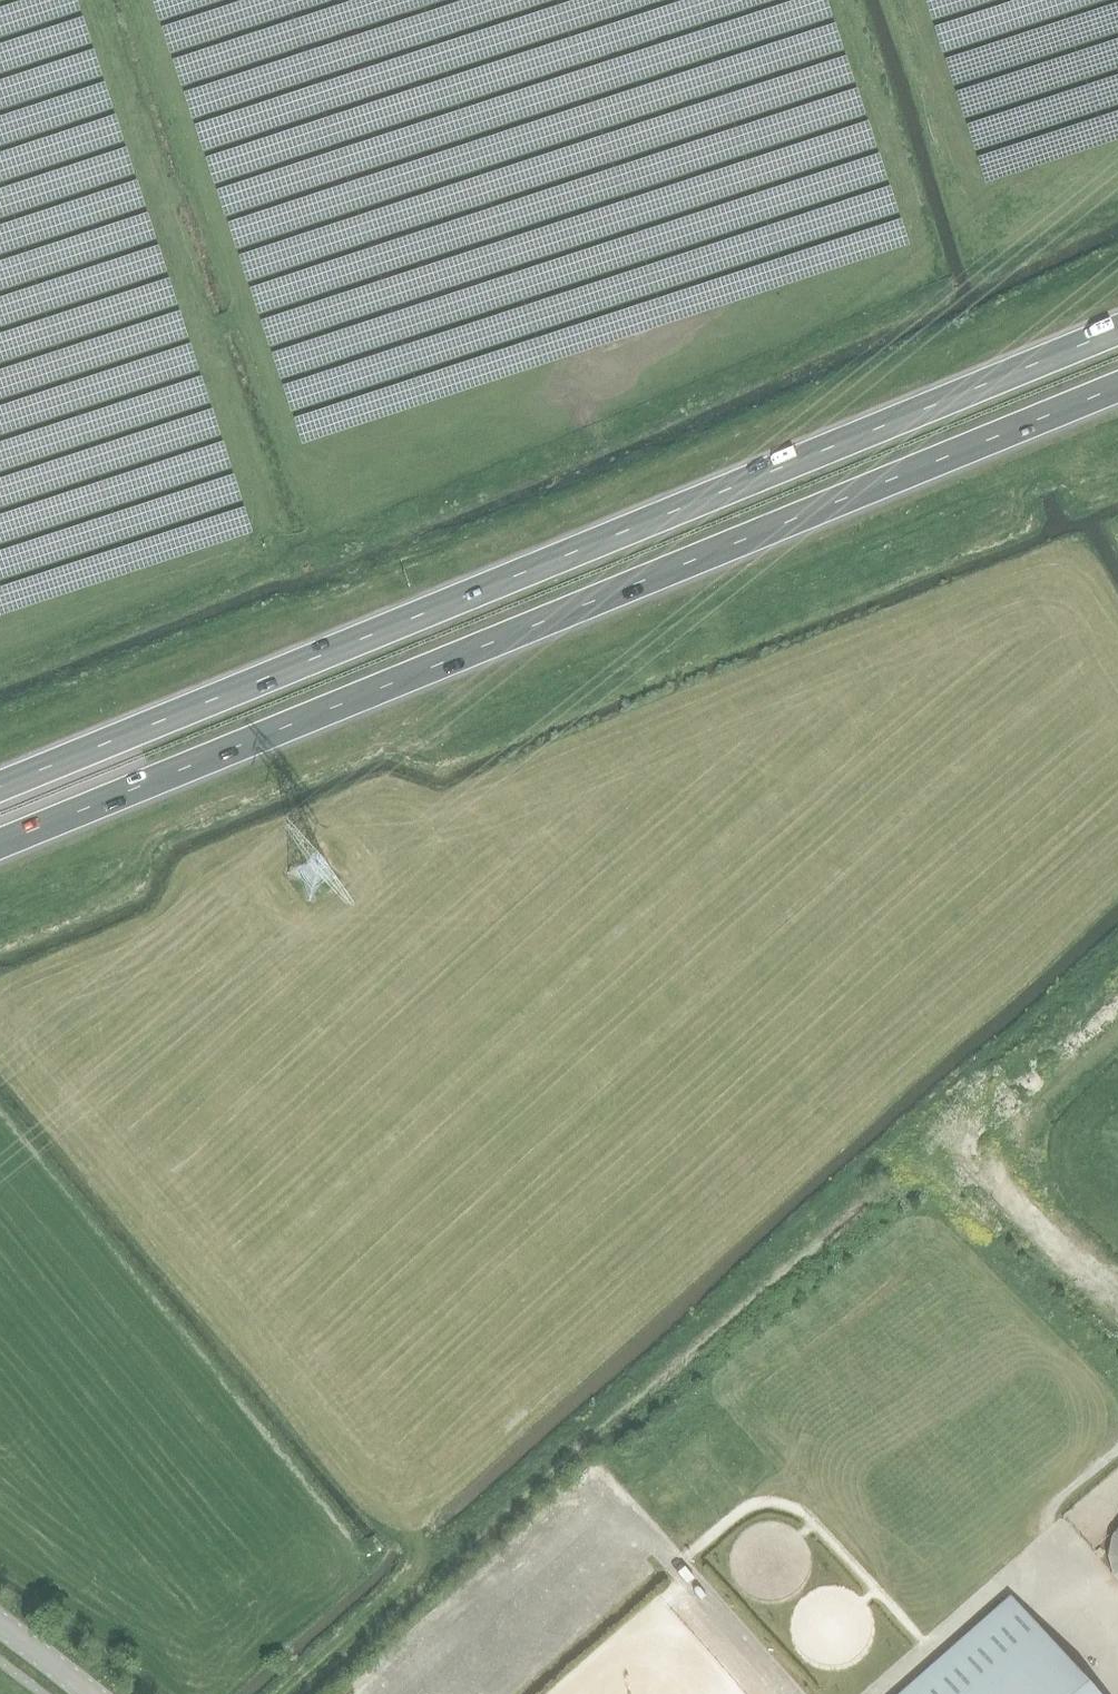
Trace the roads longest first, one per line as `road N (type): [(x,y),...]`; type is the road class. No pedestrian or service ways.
road 1 (trunk): [(0,845),(1117,386)]
road 2 (trunk): [(1117,330),(0,789)]
road 3 (track): [(419,1568),(901,1145)]
road 4 (track): [(279,1693),(419,1568),(421,1547),(410,1532)]

